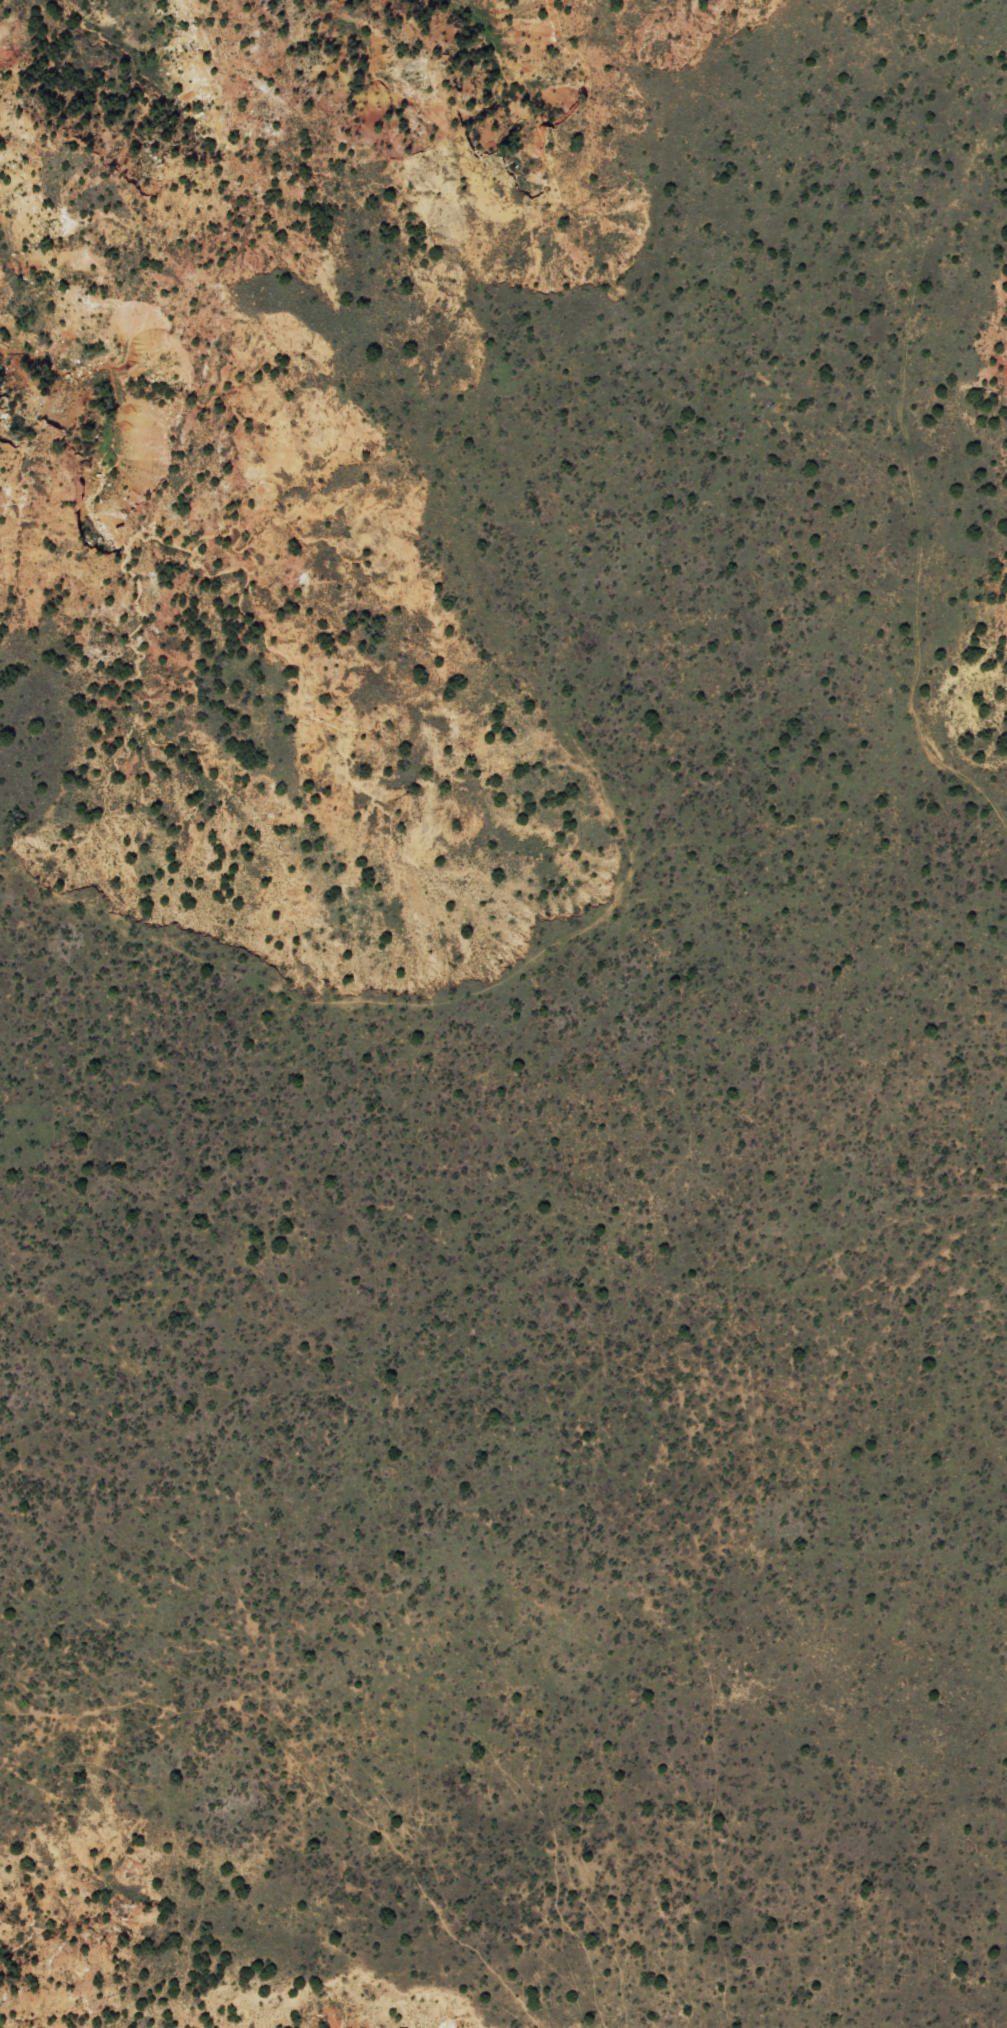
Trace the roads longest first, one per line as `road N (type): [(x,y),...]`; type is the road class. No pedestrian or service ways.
road 1 (residential): [(1006,1903),(875,1743),(656,1670),(276,1508),(120,1528),(0,1595)]
road 2 (residential): [(1006,844),(948,749),(912,624),(912,336),(972,0)]

